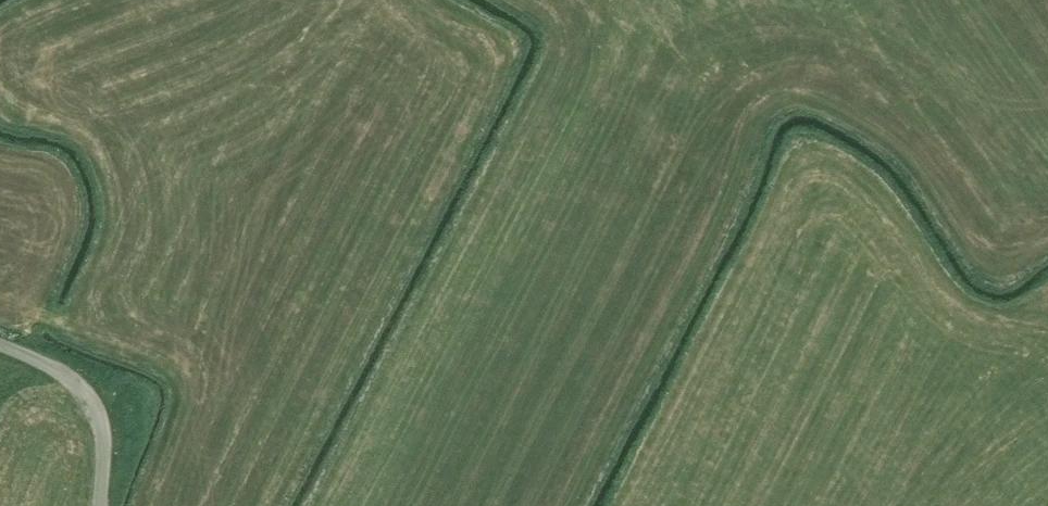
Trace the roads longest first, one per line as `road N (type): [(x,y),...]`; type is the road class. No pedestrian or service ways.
road 1 (unclassified): [(99,505),(102,446),(91,398),(39,356),(0,342)]

